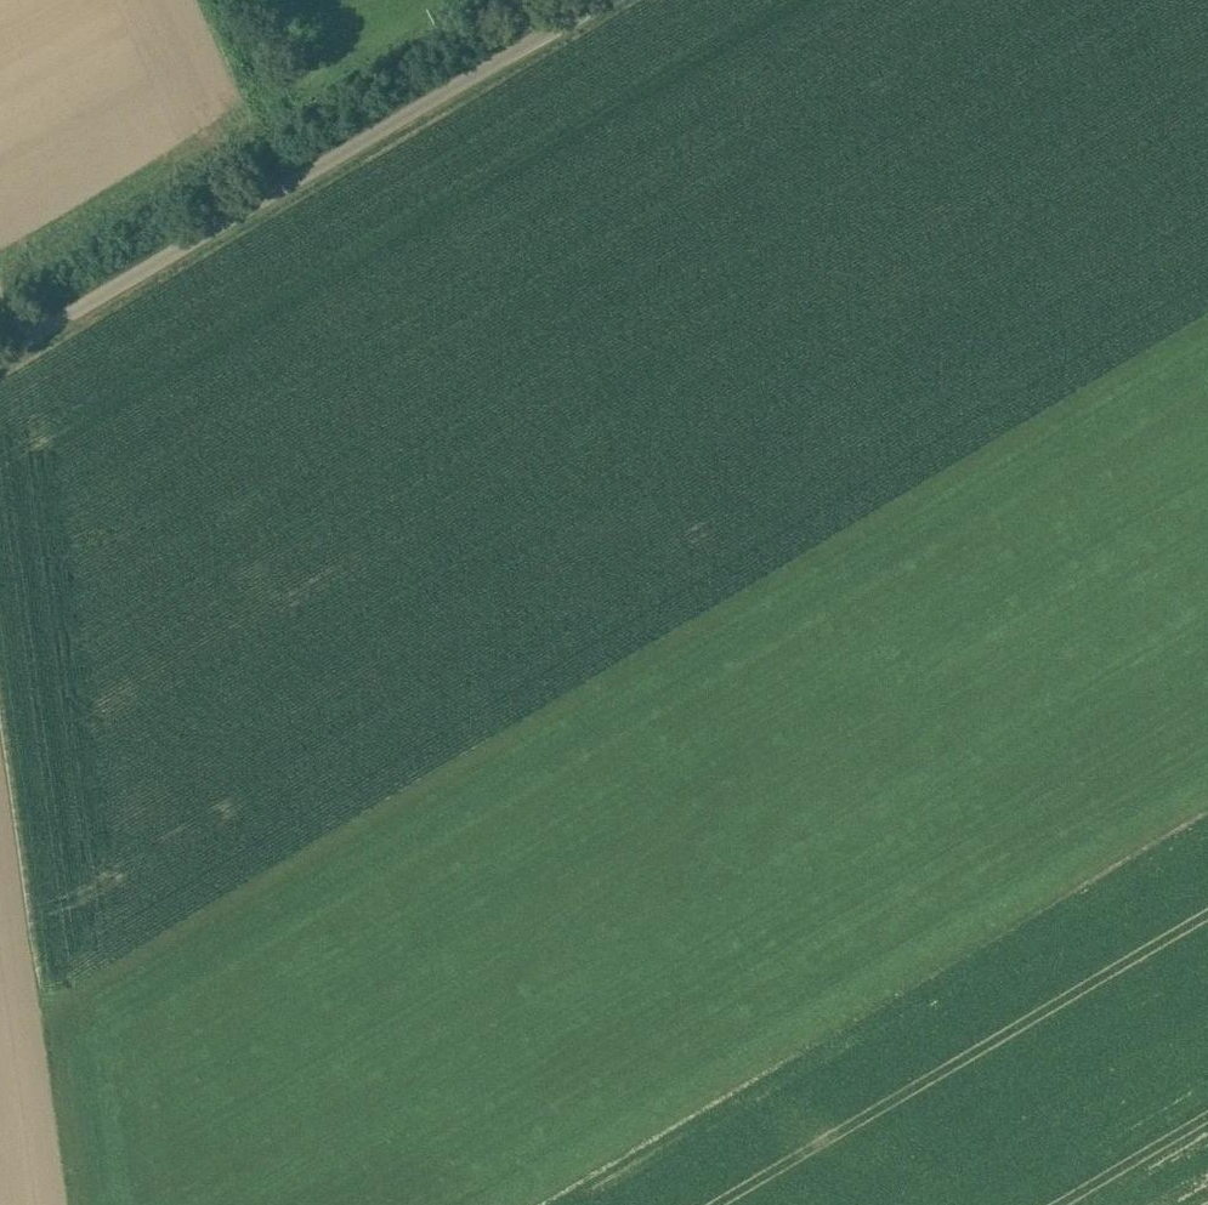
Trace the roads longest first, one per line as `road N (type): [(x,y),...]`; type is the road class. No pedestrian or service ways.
road 1 (unclassified): [(0,354),(602,0)]

